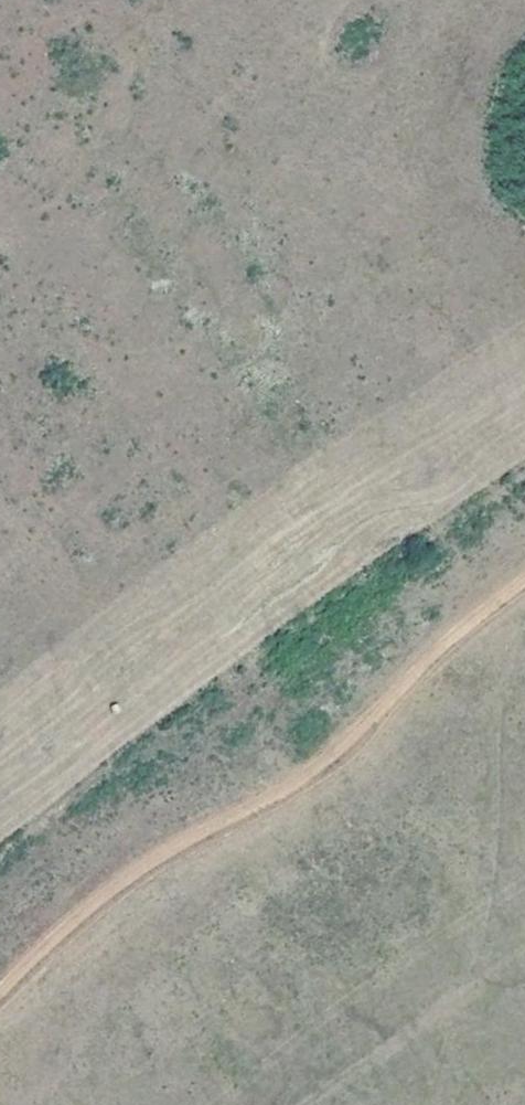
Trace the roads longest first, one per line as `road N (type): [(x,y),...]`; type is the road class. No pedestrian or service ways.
road 1 (track): [(0,993),(146,864),(316,771),(524,579)]

